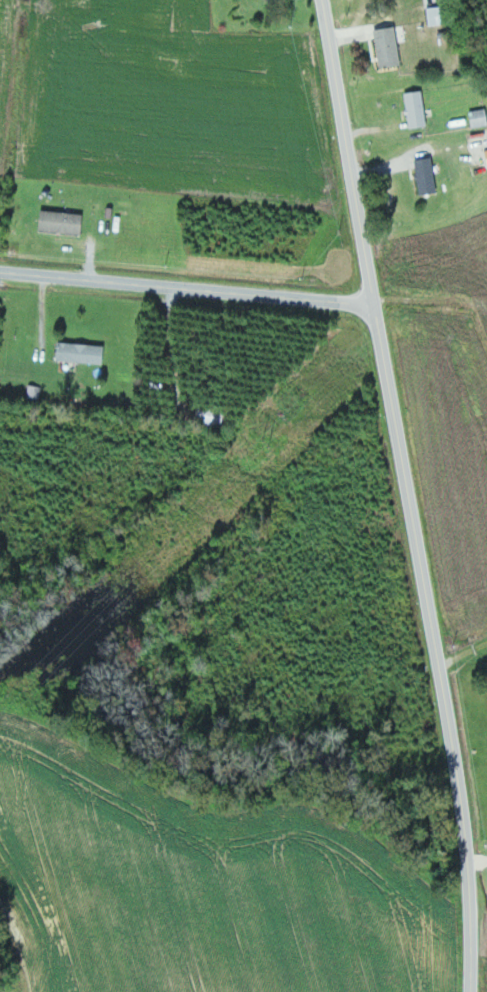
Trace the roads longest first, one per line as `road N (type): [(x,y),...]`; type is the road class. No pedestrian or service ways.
road 1 (tertiary): [(324,0),(467,834),(471,991)]
road 2 (residential): [(376,305),(0,269)]

